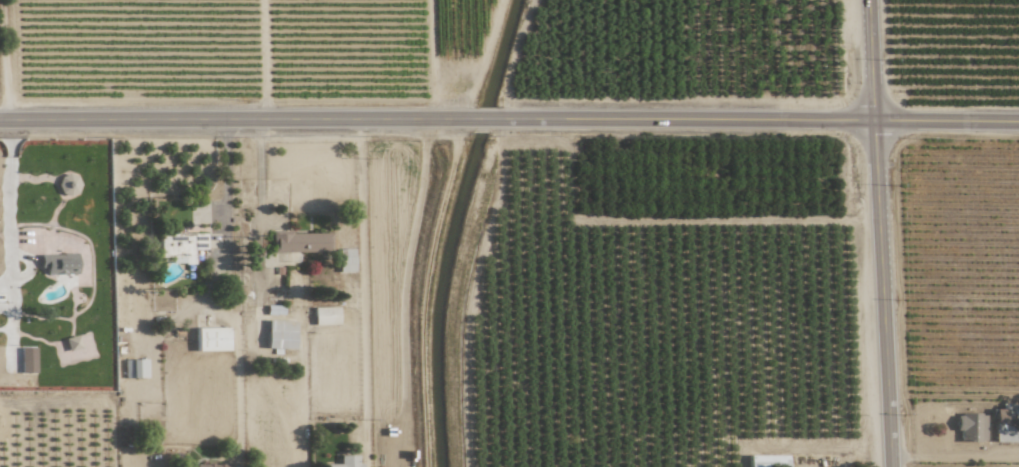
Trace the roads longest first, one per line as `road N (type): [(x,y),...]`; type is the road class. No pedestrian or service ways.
road 1 (tertiary): [(497,118),(1018,121)]
road 2 (tertiary): [(0,120),(472,118)]
road 3 (tertiary): [(869,0),(890,466)]

